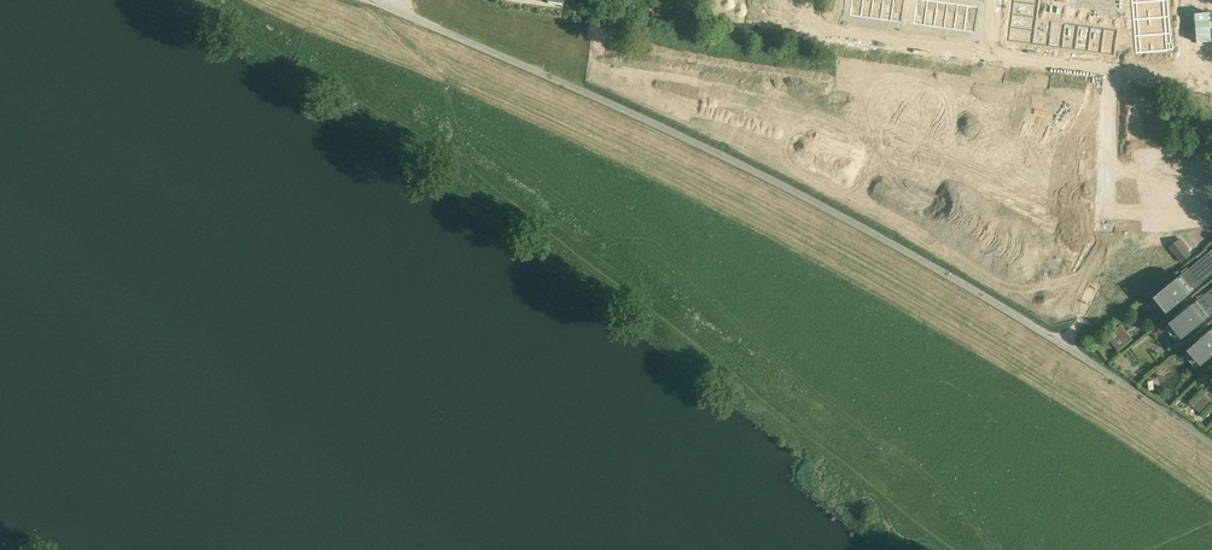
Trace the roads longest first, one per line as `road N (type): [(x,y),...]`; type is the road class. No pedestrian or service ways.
road 1 (unclassified): [(1211,443),(895,244),(727,157),(374,0)]
road 2 (residential): [(759,60),(1038,211),(1106,212)]
road 3 (residential): [(994,59),(848,41),(805,21),(805,0)]
road 4 (residential): [(1111,74),(1106,212)]
road 5 (track): [(365,0),(450,88)]

